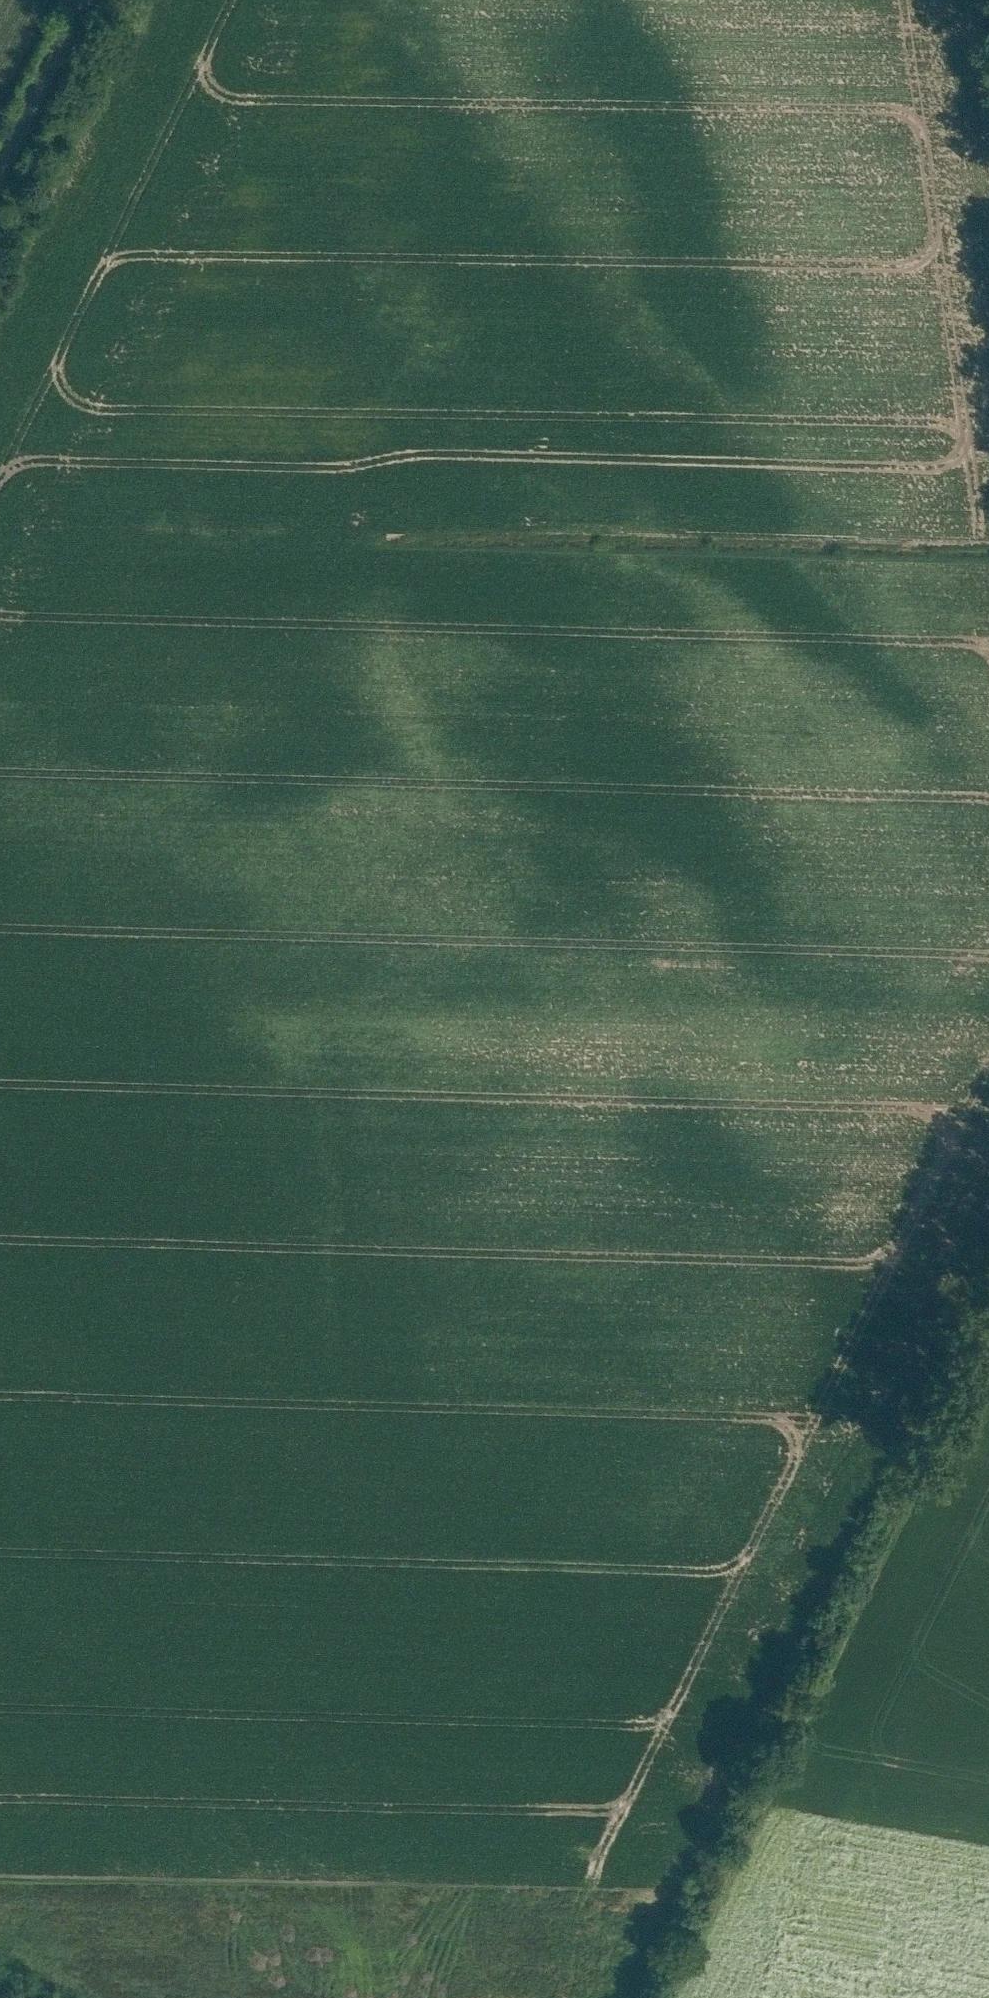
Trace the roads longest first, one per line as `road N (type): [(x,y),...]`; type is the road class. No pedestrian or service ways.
road 1 (unclassified): [(79,0),(0,164)]

